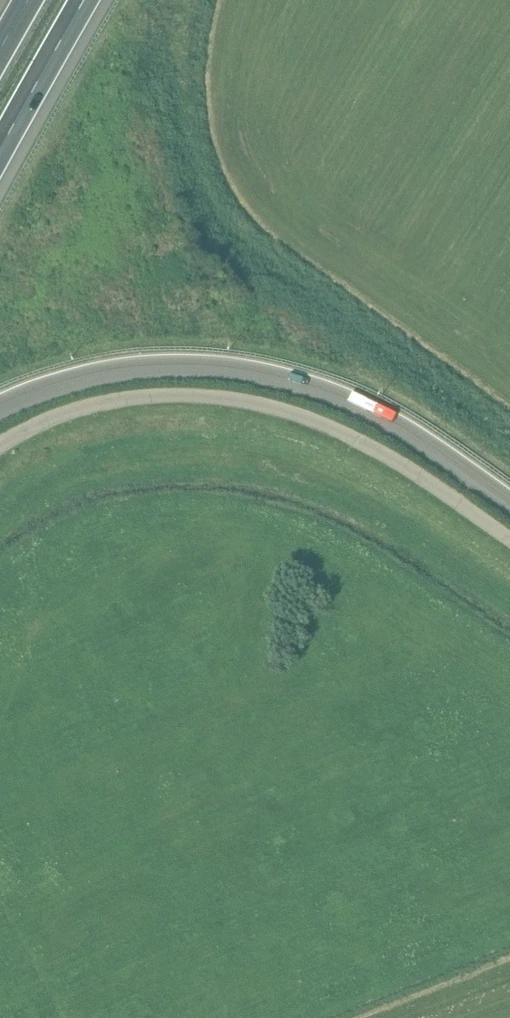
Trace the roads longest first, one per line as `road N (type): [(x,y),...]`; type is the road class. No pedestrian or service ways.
road 1 (unclassified): [(0,445),(104,404),(233,401),(318,421),(392,456),(509,541)]
road 2 (motorway): [(0,402),(102,367),(212,362),(254,368),(403,420),(509,498)]
road 3 (motorway): [(0,150),(87,0)]

